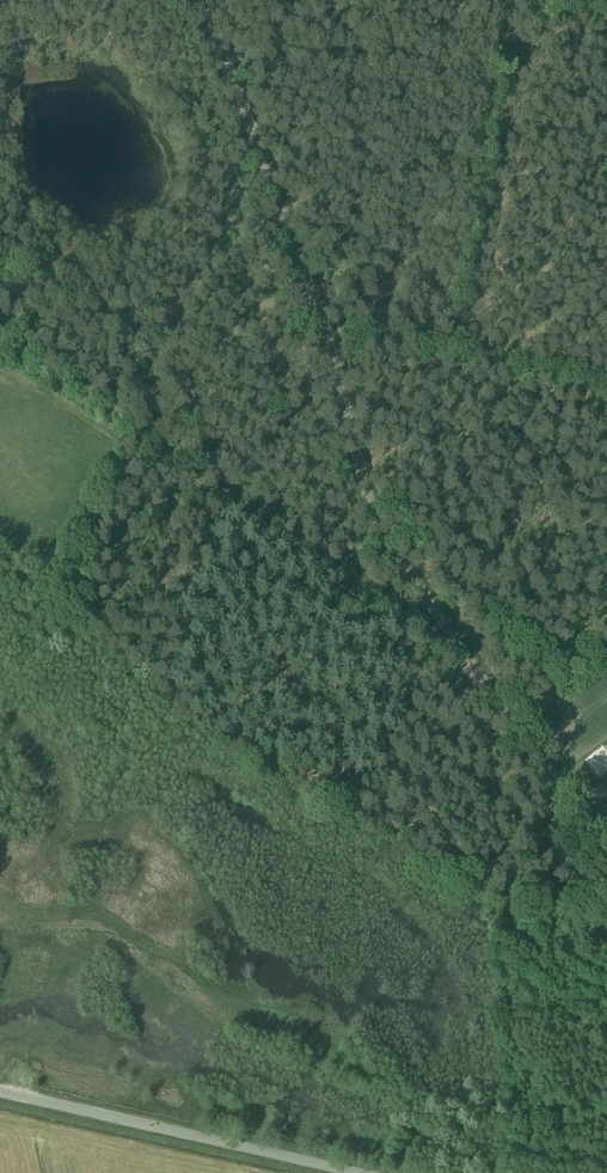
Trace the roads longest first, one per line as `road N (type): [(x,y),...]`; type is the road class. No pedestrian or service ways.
road 1 (unclassified): [(606,866),(434,605),(369,483),(313,303),(201,0)]
road 2 (track): [(0,353),(473,665)]
road 3 (unclassified): [(353,1172),(0,1094)]

